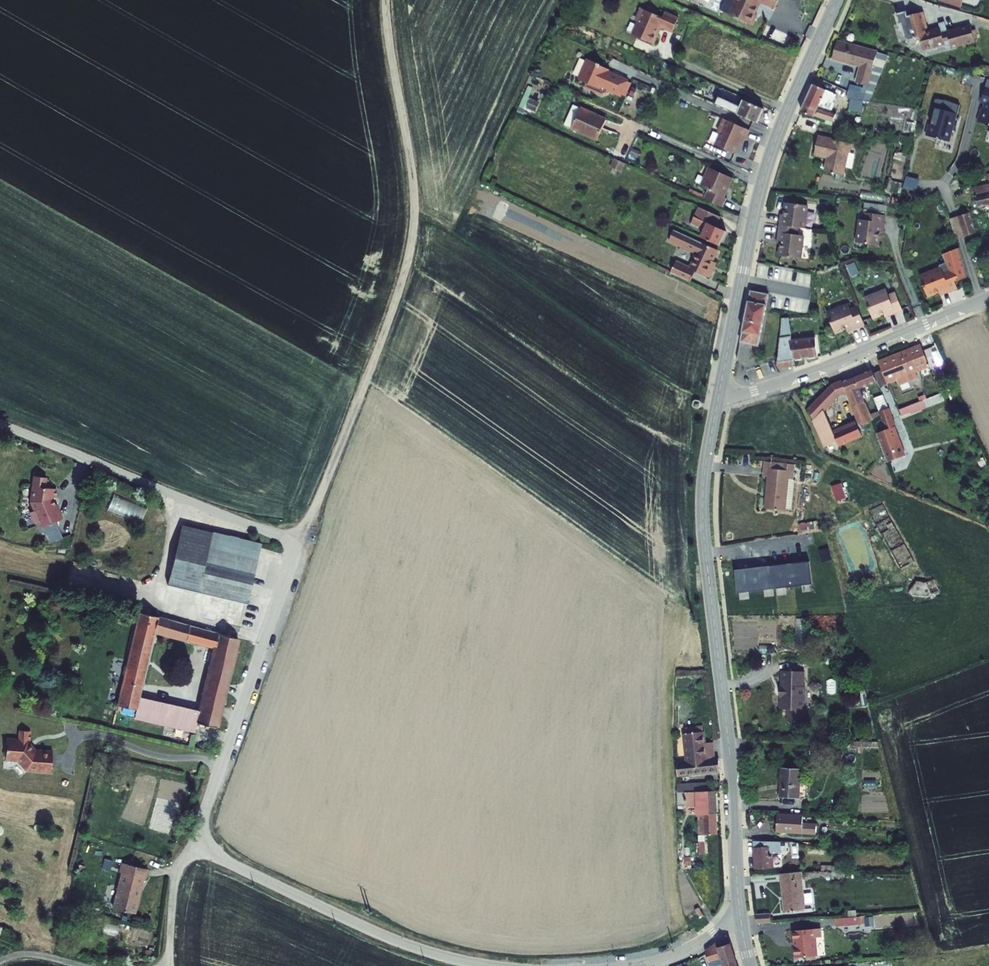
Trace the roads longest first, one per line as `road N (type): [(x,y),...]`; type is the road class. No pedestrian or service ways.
road 1 (unclassified): [(387,0),(414,231),(387,325),(299,545)]
road 2 (tertiary): [(739,909),(734,788),(703,513),(719,392)]
road 3 (tertiary): [(719,392),(766,166),(839,0)]
road 4 (unclassified): [(194,839),(388,937),(490,965)]
road 5 (unclassified): [(0,424),(299,545)]
road 6 (unclassified): [(299,545),(194,839)]
road 7 (residential): [(719,392),(746,393),(821,369),(988,297)]
road 8 (residential): [(194,839),(174,887),(169,965)]
road 9 (unclassified): [(628,965),(689,950),(739,909)]

